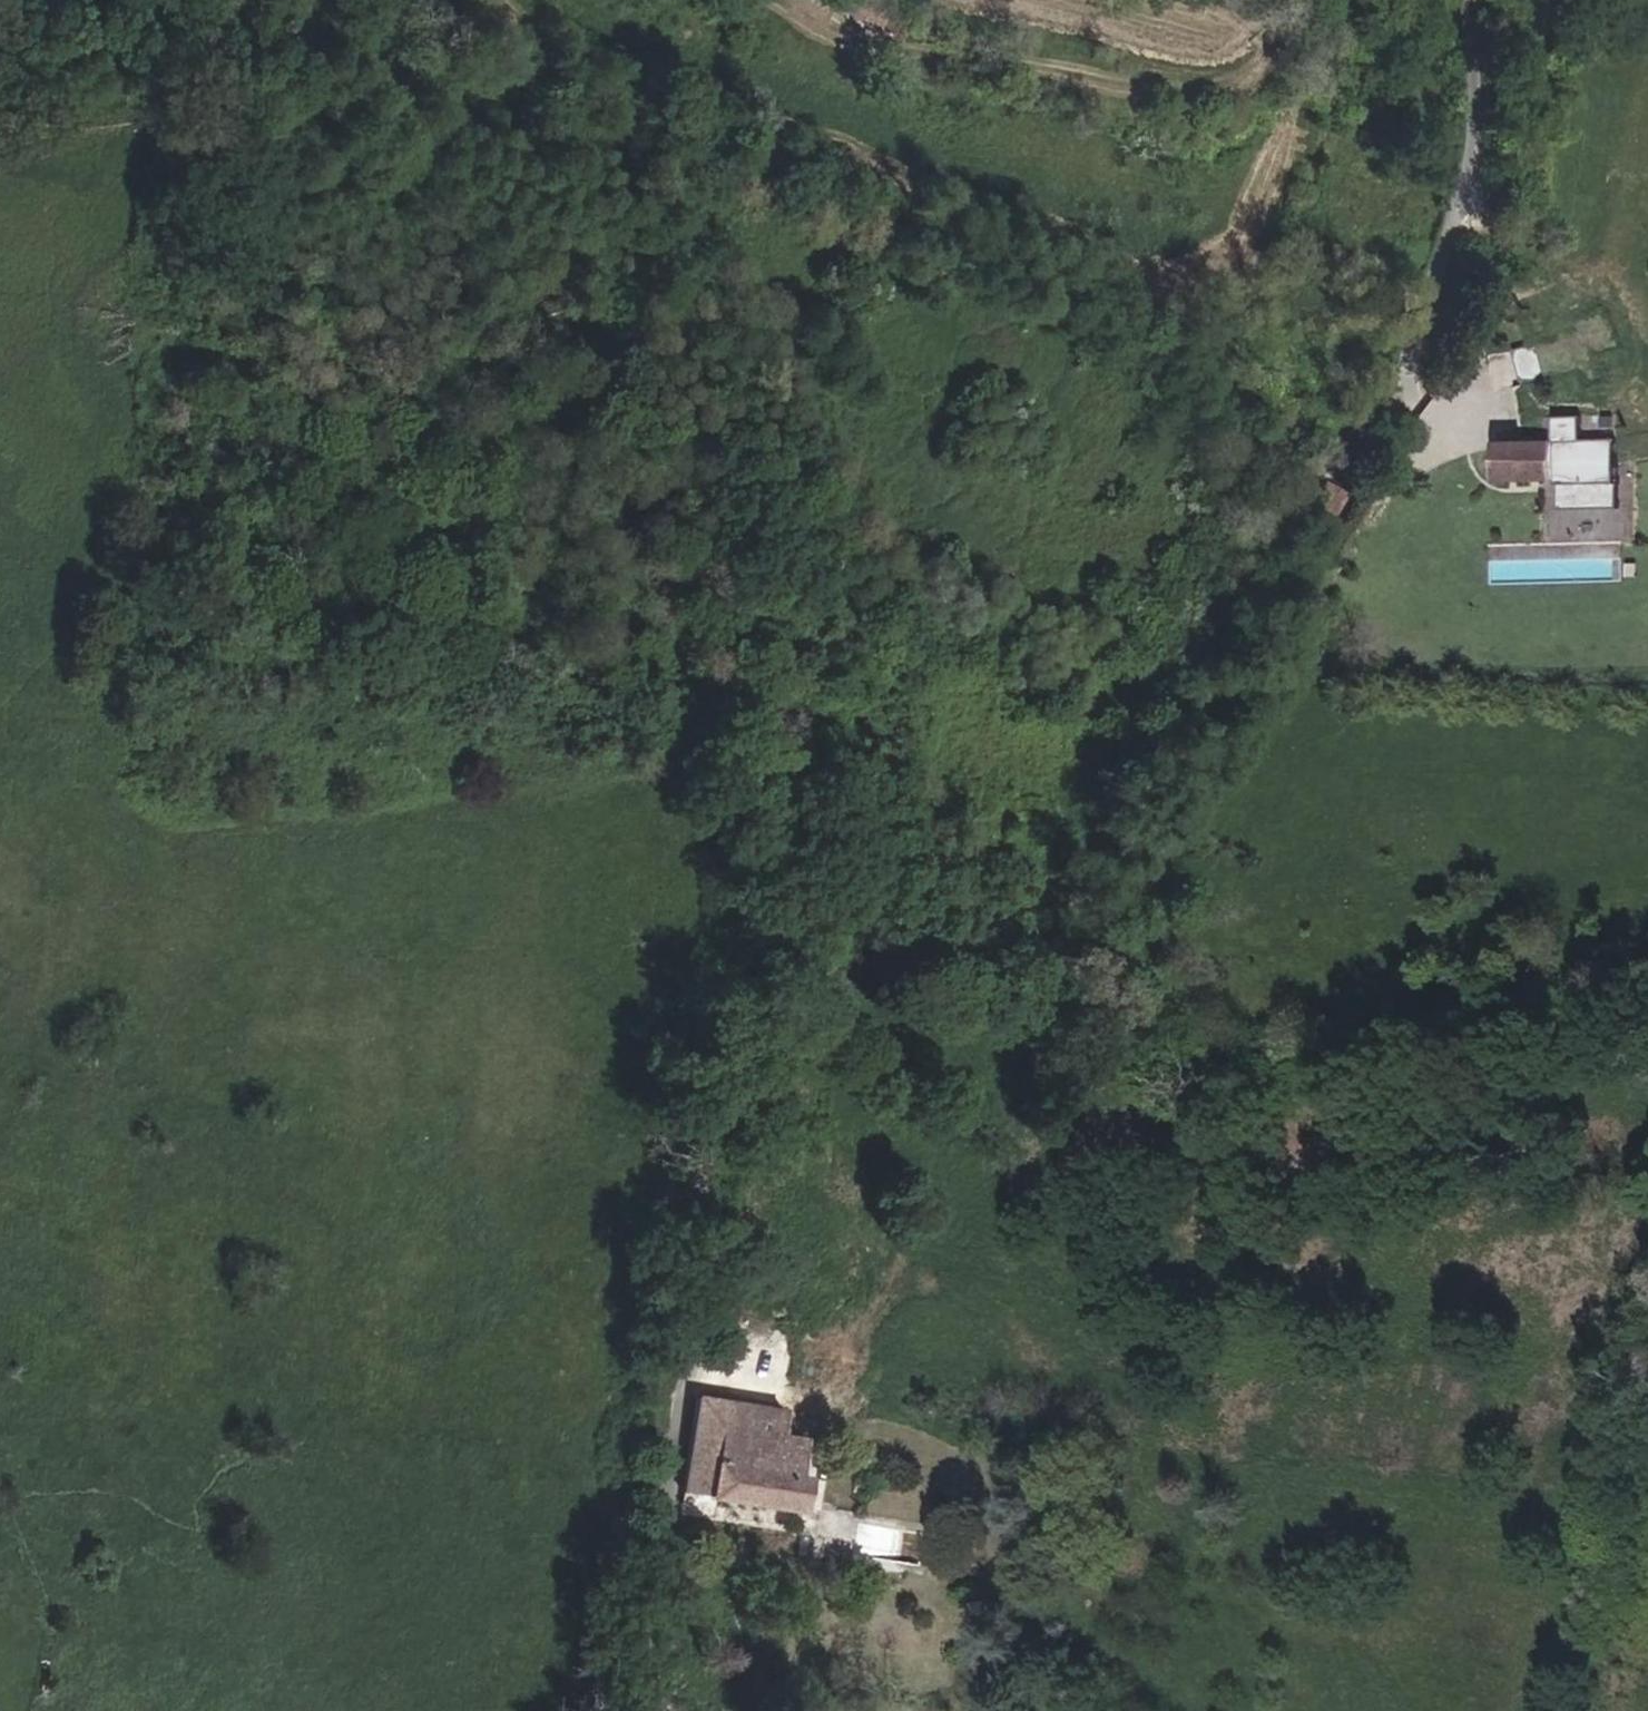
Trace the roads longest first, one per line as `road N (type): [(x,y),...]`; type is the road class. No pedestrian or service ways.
road 1 (residential): [(1391,383),(1443,271),(1470,184),(1481,0)]

